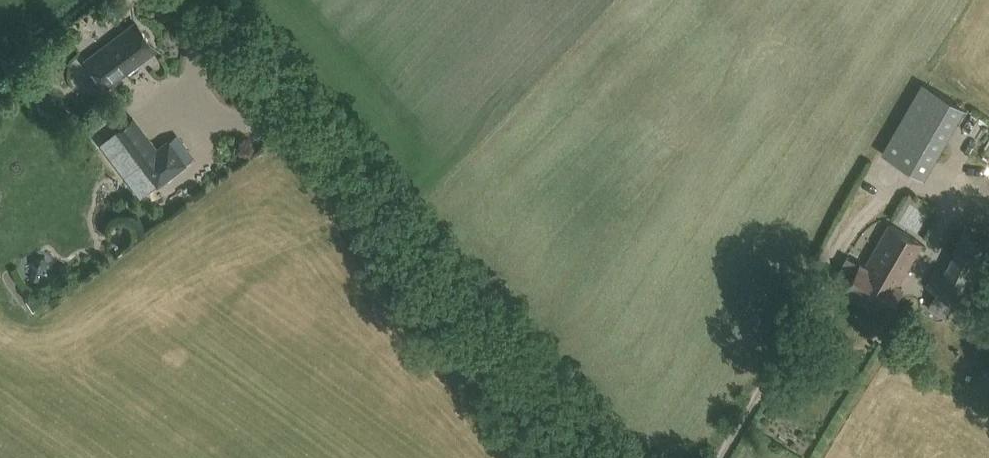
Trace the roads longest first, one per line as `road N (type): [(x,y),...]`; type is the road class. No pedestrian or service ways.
road 1 (unclassified): [(591,457),(191,0)]

